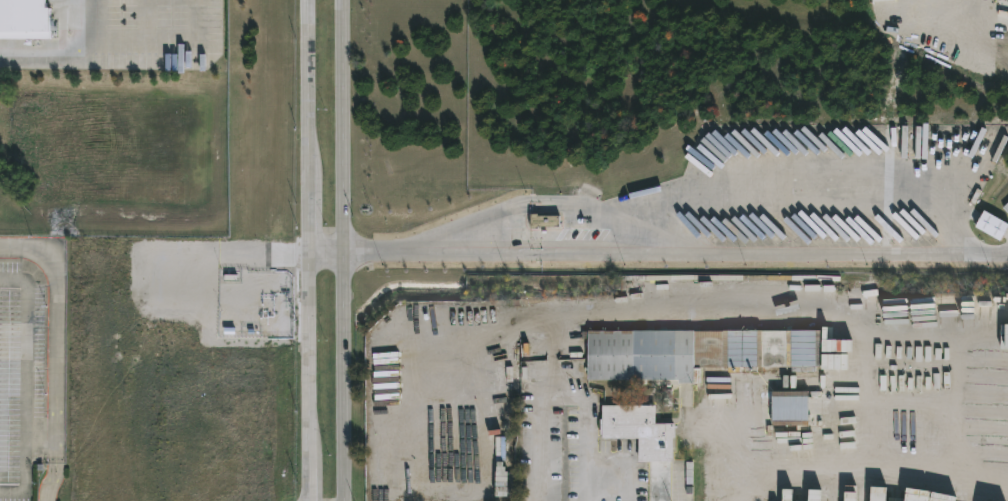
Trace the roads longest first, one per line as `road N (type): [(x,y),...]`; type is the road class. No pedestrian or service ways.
road 1 (residential): [(1007,259),(540,252),(346,258)]
road 2 (secondary): [(304,0),(312,500)]
road 3 (secondary): [(348,500),(344,0)]

